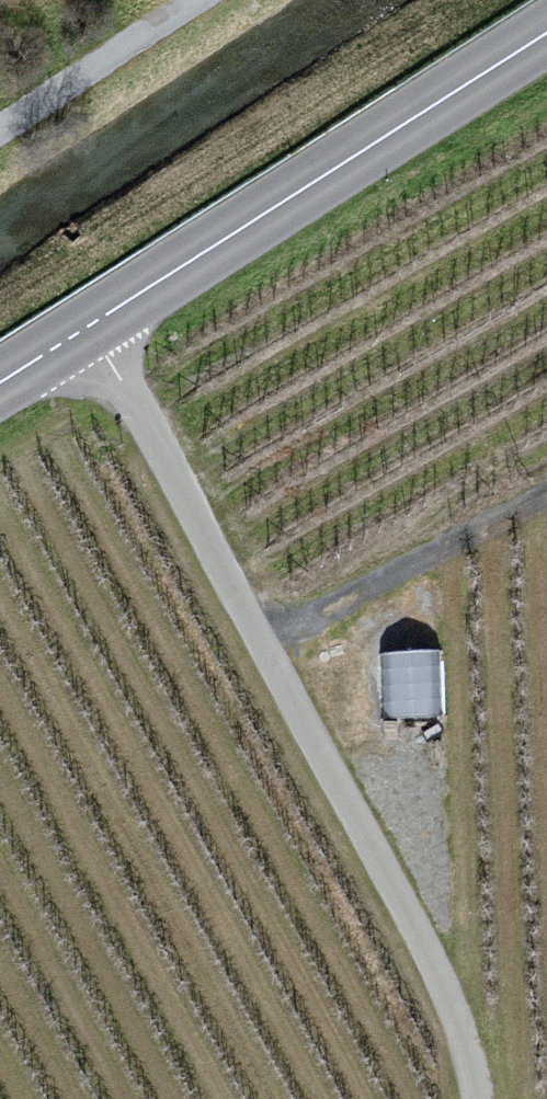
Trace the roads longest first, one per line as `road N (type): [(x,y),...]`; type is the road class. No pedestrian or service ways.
road 1 (unclassified): [(89,326),(263,645),(464,1052),(466,1098)]
road 2 (secondary): [(89,326),(546,32)]
road 3 (track): [(546,506),(263,645)]
road 4 (unclassified): [(198,0),(0,130)]

